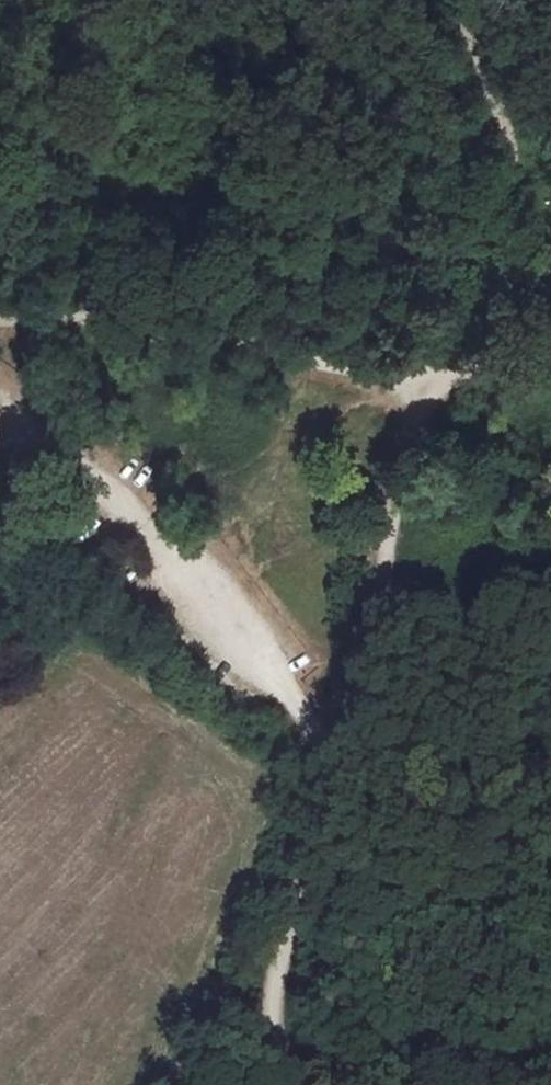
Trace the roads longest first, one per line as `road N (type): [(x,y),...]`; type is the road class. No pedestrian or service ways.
road 1 (track): [(0,414),(136,525),(287,690),(318,737),(315,837),(270,1006),(278,1066),(291,1084)]
road 2 (track): [(0,316),(91,318),(390,372),(456,366)]
road 3 (track): [(318,795),(352,736),(393,480),(418,415),(456,366)]
road 4 (track): [(456,366),(472,321),(479,267),(500,218),(506,144),(448,0)]

